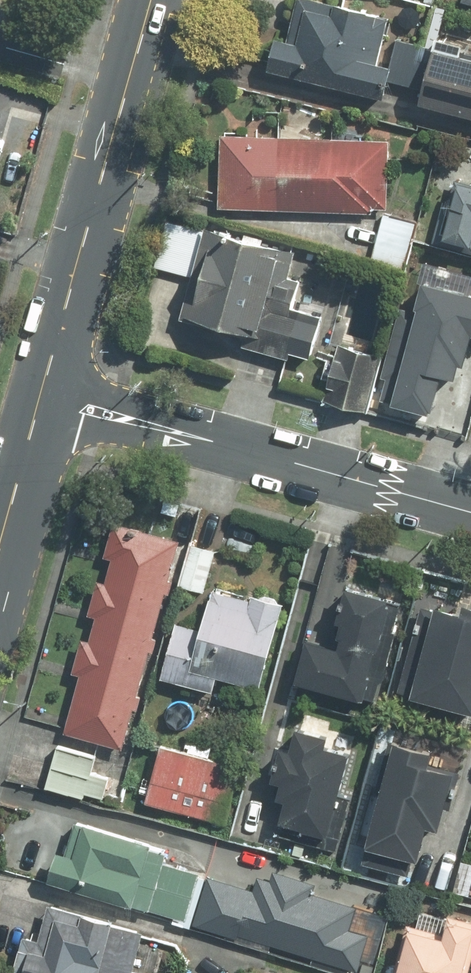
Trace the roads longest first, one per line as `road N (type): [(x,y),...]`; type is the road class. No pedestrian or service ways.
road 1 (residential): [(470,513),(40,393)]
road 2 (secondary): [(40,393),(152,0)]
road 3 (secondary): [(0,549),(40,393)]

